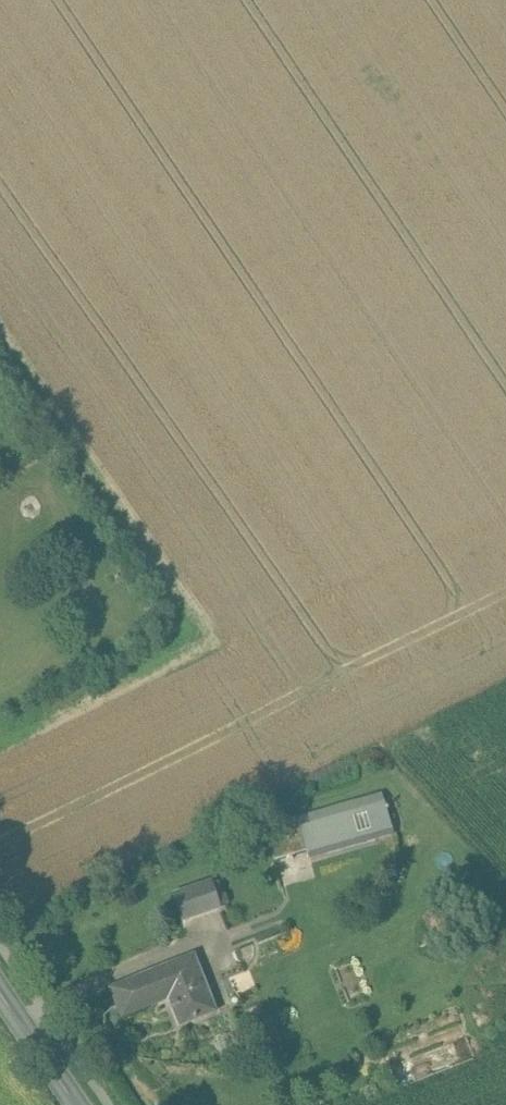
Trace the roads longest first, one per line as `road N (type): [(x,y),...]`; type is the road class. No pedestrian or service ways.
road 1 (secondary): [(90,1104),(0,976)]

